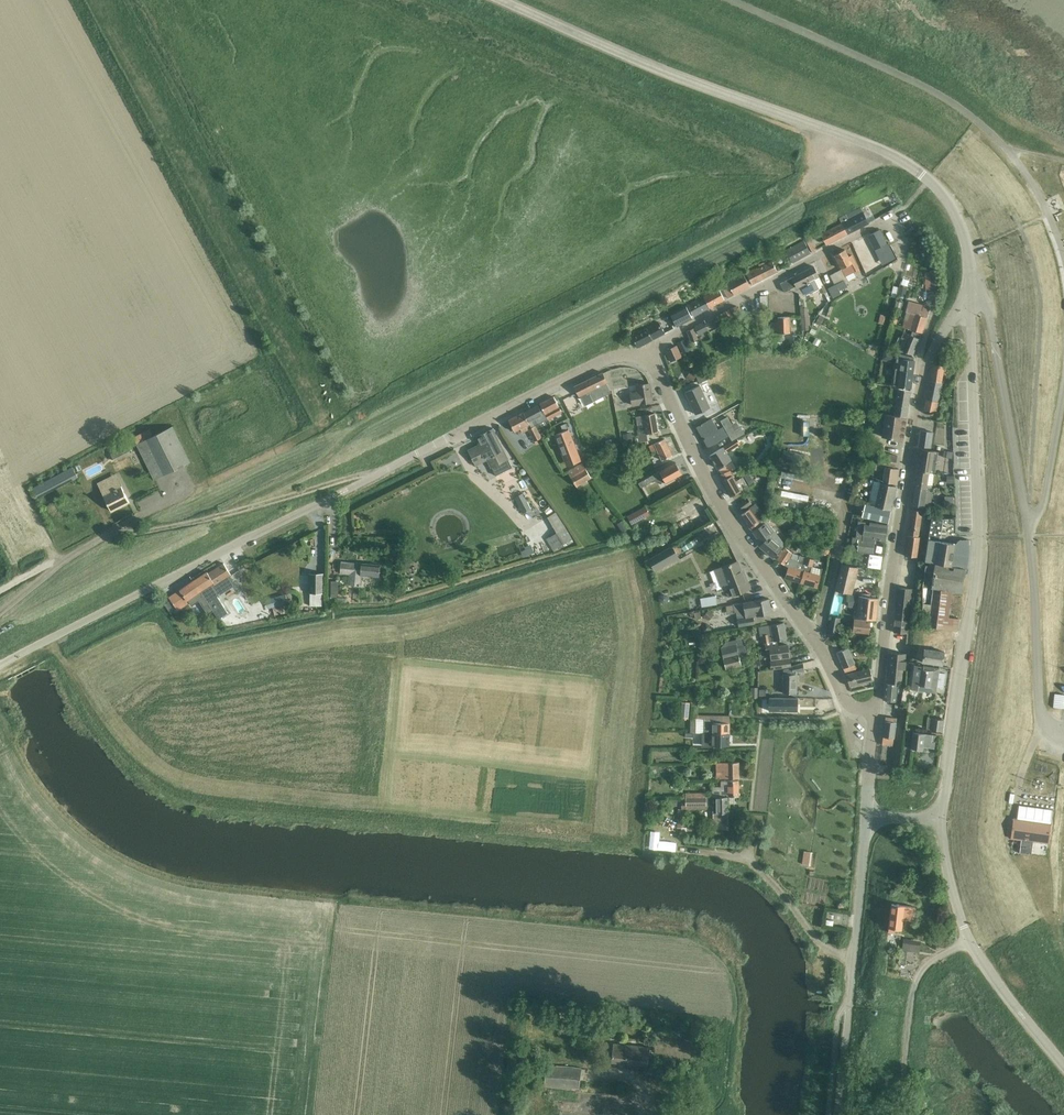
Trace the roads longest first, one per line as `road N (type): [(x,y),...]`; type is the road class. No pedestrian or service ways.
road 1 (residential): [(941,819),(977,569),(970,301)]
road 2 (unclassified): [(0,665),(420,452)]
road 3 (unclassified): [(929,178),(865,142),(646,64),(501,0)]
road 4 (unclassified): [(1063,730),(1037,703),(1029,536),(992,323),(970,301)]
road 5 (residential): [(877,712),(916,405),(936,344),(970,301)]
road 6 (residential): [(877,712),(845,696),(715,494),(644,360)]
road 7 (unclassified): [(838,1114),(867,817)]
road 8 (residential): [(644,360),(675,333),(888,218)]
road 9 (track): [(111,532),(202,521),(370,478)]
road 10 (residential): [(420,452),(601,361),(644,360)]
road 11 (unclassified): [(1063,1068),(995,982),(964,927)]
road 12 (residential): [(970,301),(962,232),(929,178)]

